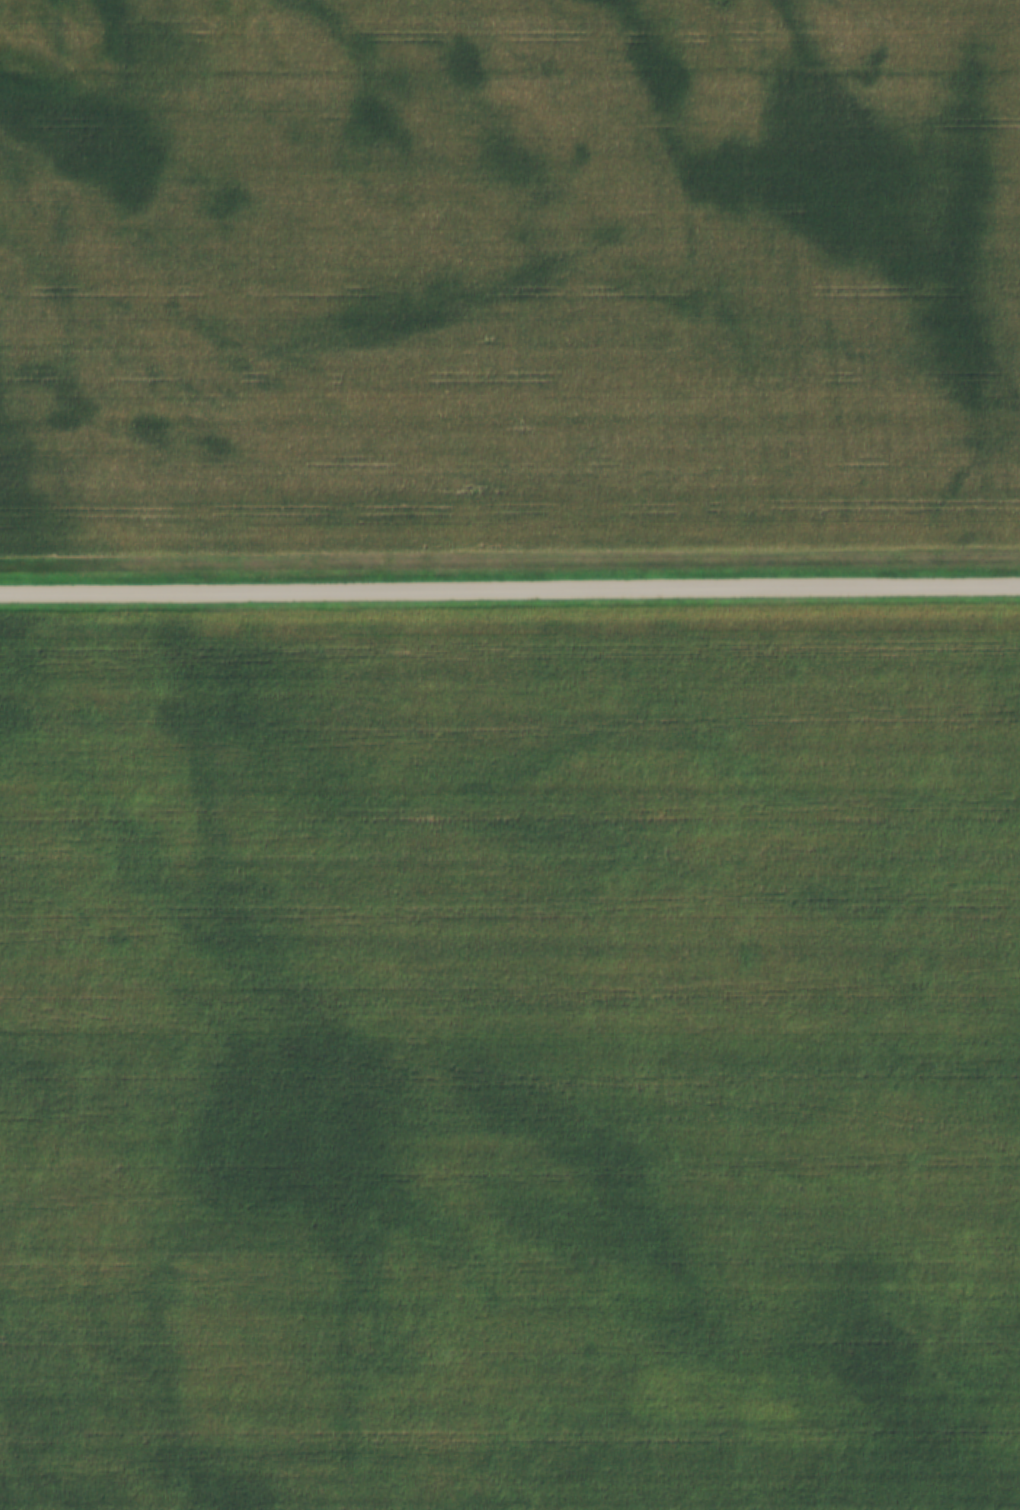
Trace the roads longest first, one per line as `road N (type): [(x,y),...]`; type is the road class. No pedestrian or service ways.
road 1 (residential): [(0,596),(1019,590)]

